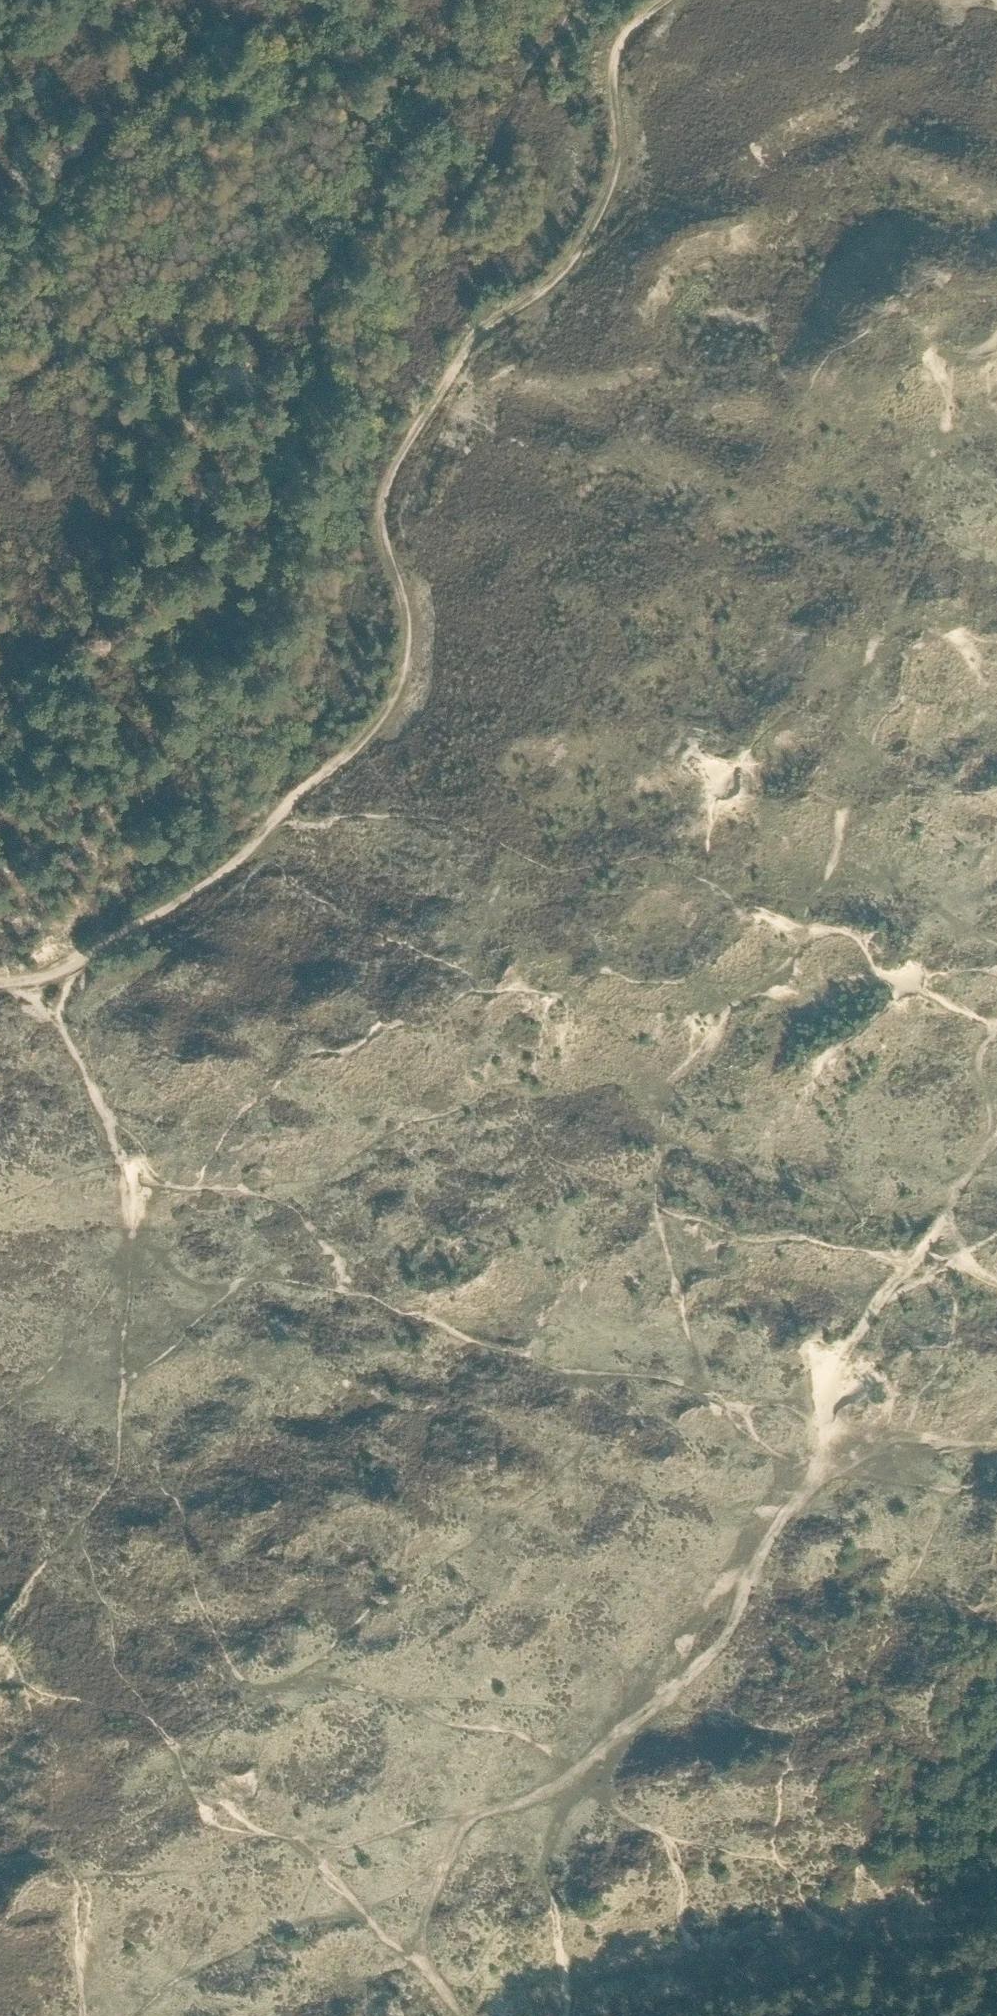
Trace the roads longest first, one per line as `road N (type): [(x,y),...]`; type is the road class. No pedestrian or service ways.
road 1 (track): [(666,0),(634,22),(619,47),(613,75),(620,158),(590,238),(537,298),(482,332),(386,494),(391,554),(409,619),(396,685),(374,727),(278,818)]
road 2 (track): [(278,818),(217,877),(75,962),(0,980)]
road 3 (track): [(996,1959),(791,2015)]

